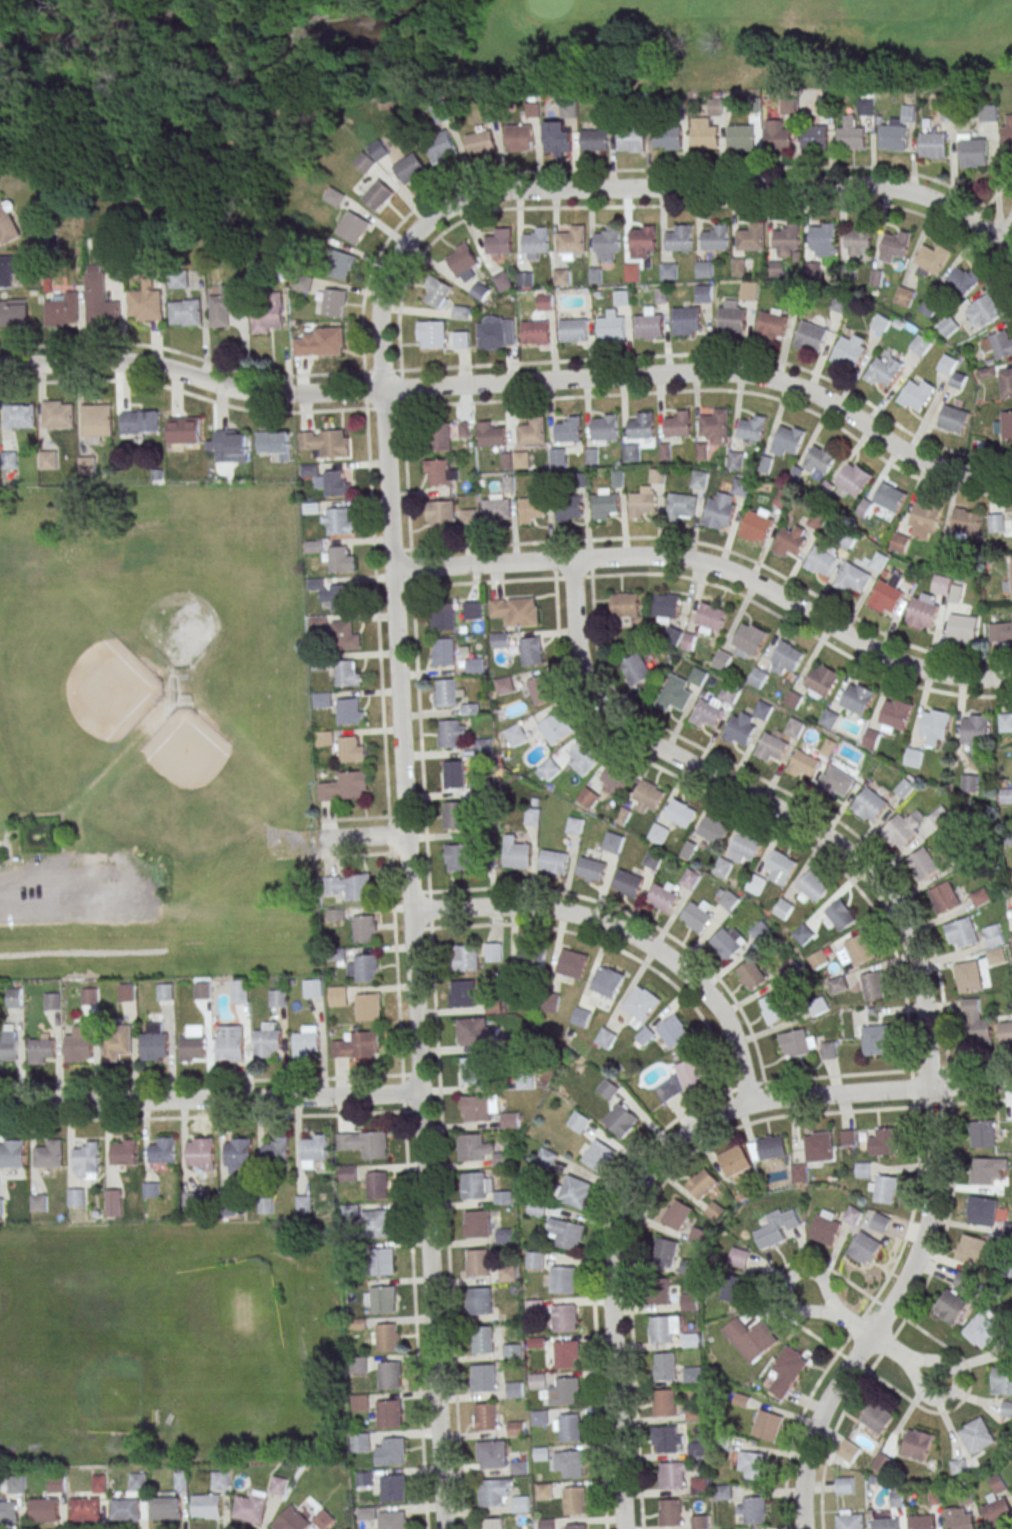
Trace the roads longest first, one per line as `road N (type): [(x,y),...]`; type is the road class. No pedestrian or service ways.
road 1 (residential): [(802,1528),(803,1475),(818,1420),(906,1281),(928,1222),(936,1161),(918,976),(895,915),(836,845),(606,713),(577,659),(569,560)]
road 2 (residential): [(443,1528),(383,391)]
road 3 (residential): [(1011,478),(946,471),(817,397),(738,374),(288,395),(149,365),(0,366)]
road 4 (residential): [(996,241),(939,204),(874,186),(492,192),(433,217),(392,265),(379,312),(383,391)]
road 5 (residential): [(623,1528),(610,1272),(628,1204),(657,1161),(701,1124),(749,1104),(1011,1081)]
road 6 (residential): [(1011,678),(908,666),(751,582),(684,559),(393,571)]
road 7 (residential): [(749,1104),(719,1008),(640,941),(539,908),(410,911)]
road 8 (residential): [(420,1093),(0,1103)]

